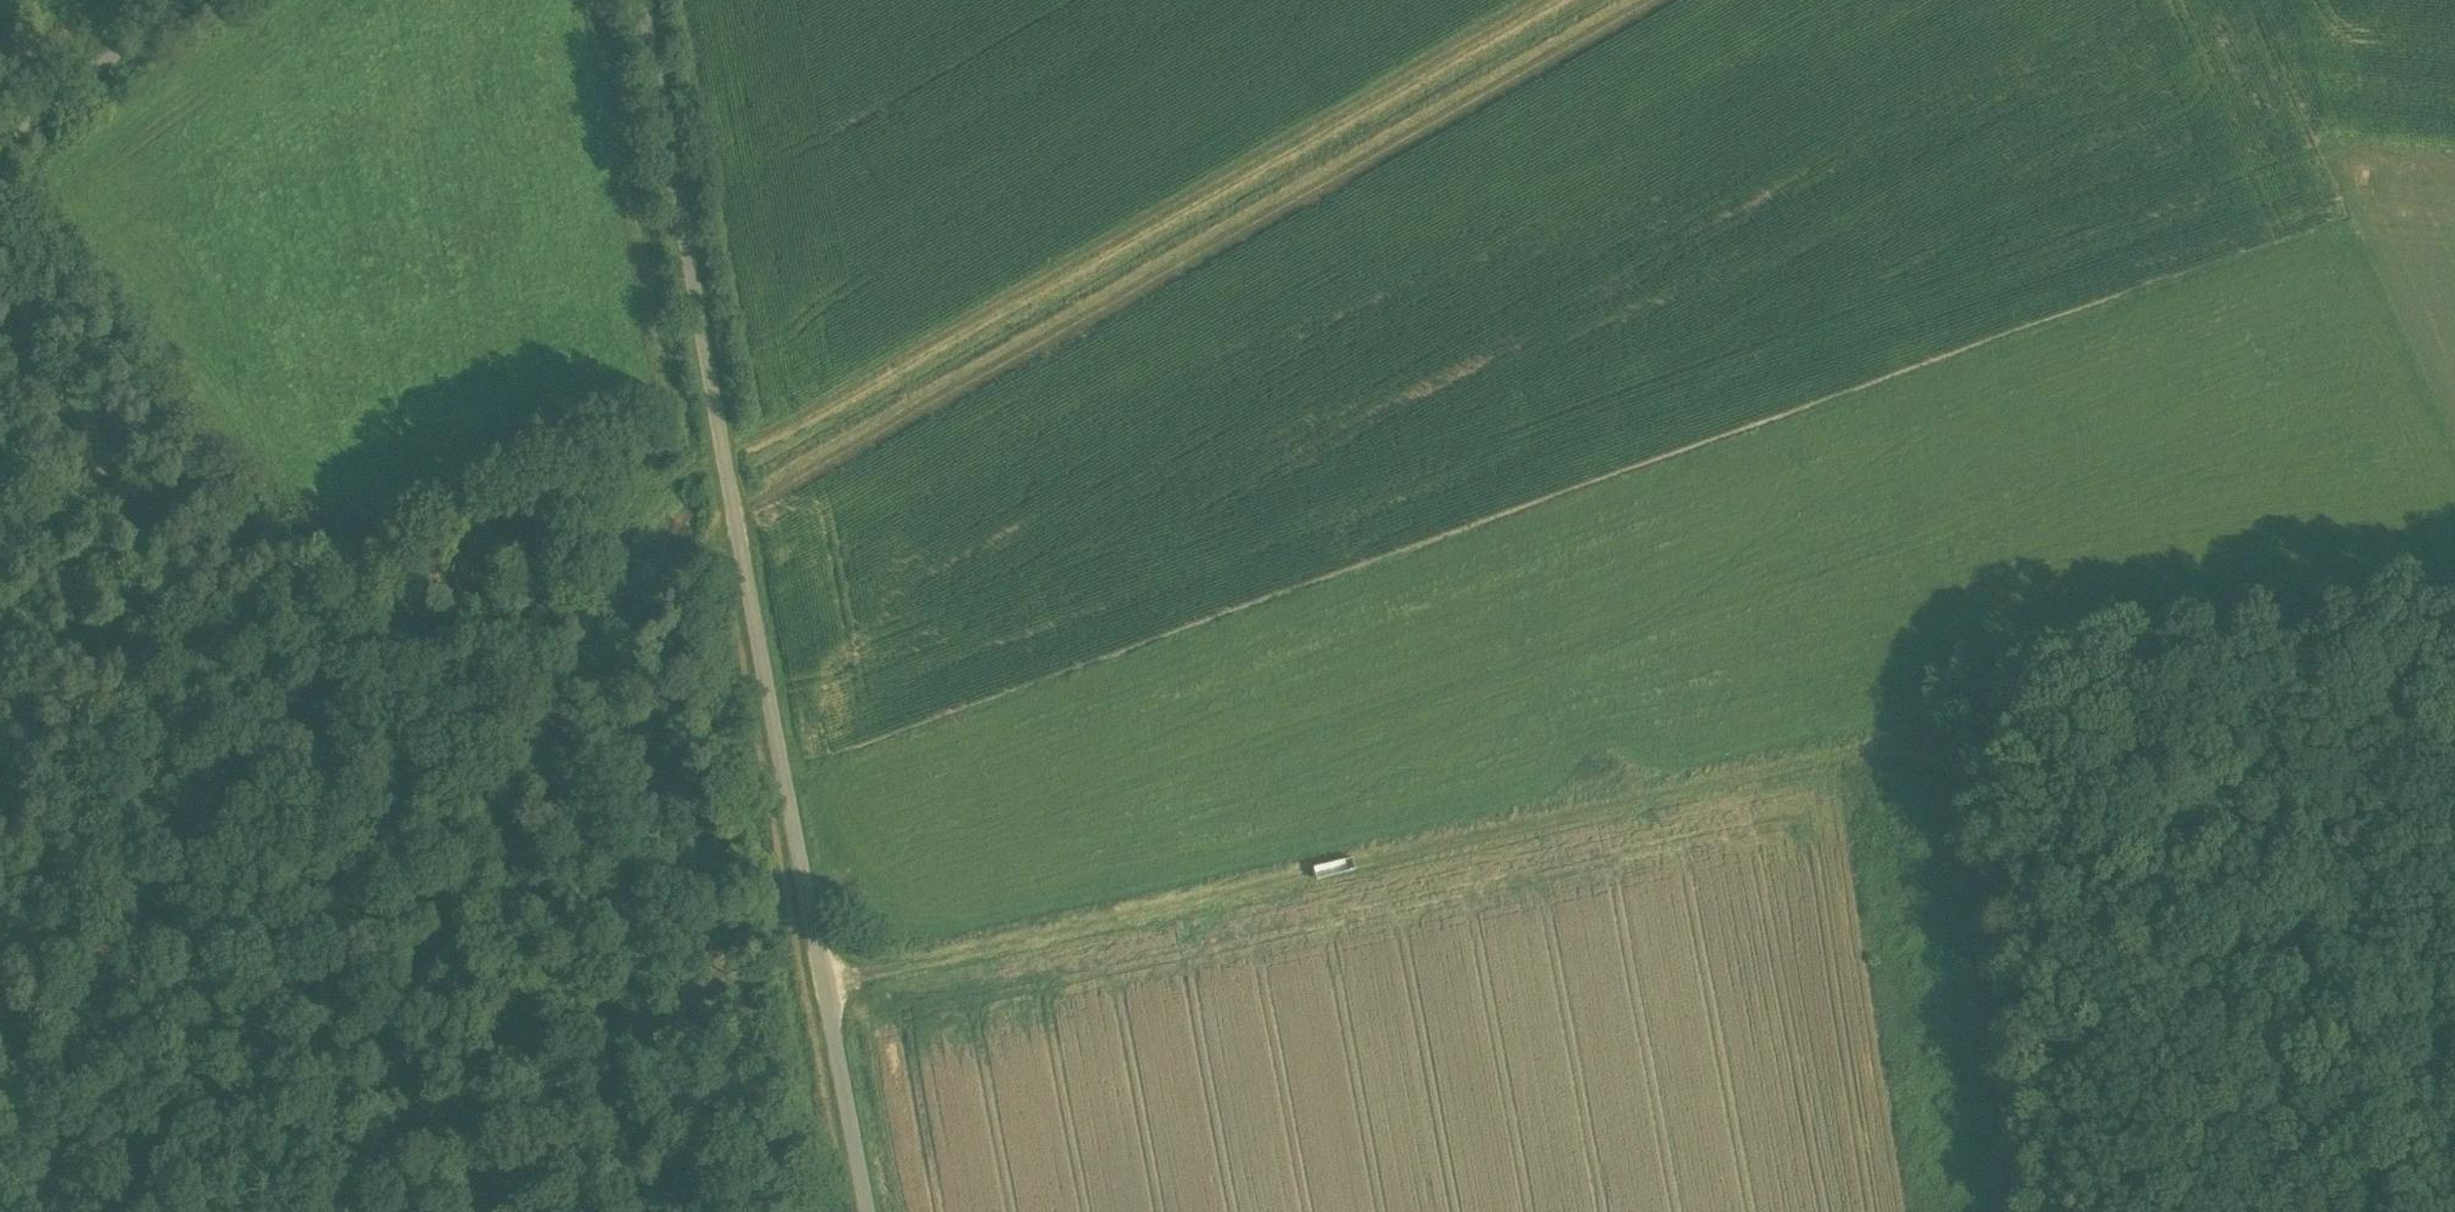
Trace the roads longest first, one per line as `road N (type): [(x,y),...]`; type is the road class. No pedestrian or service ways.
road 1 (unclassified): [(646,0),(866,1211)]
road 2 (unclassified): [(163,0),(0,122)]

